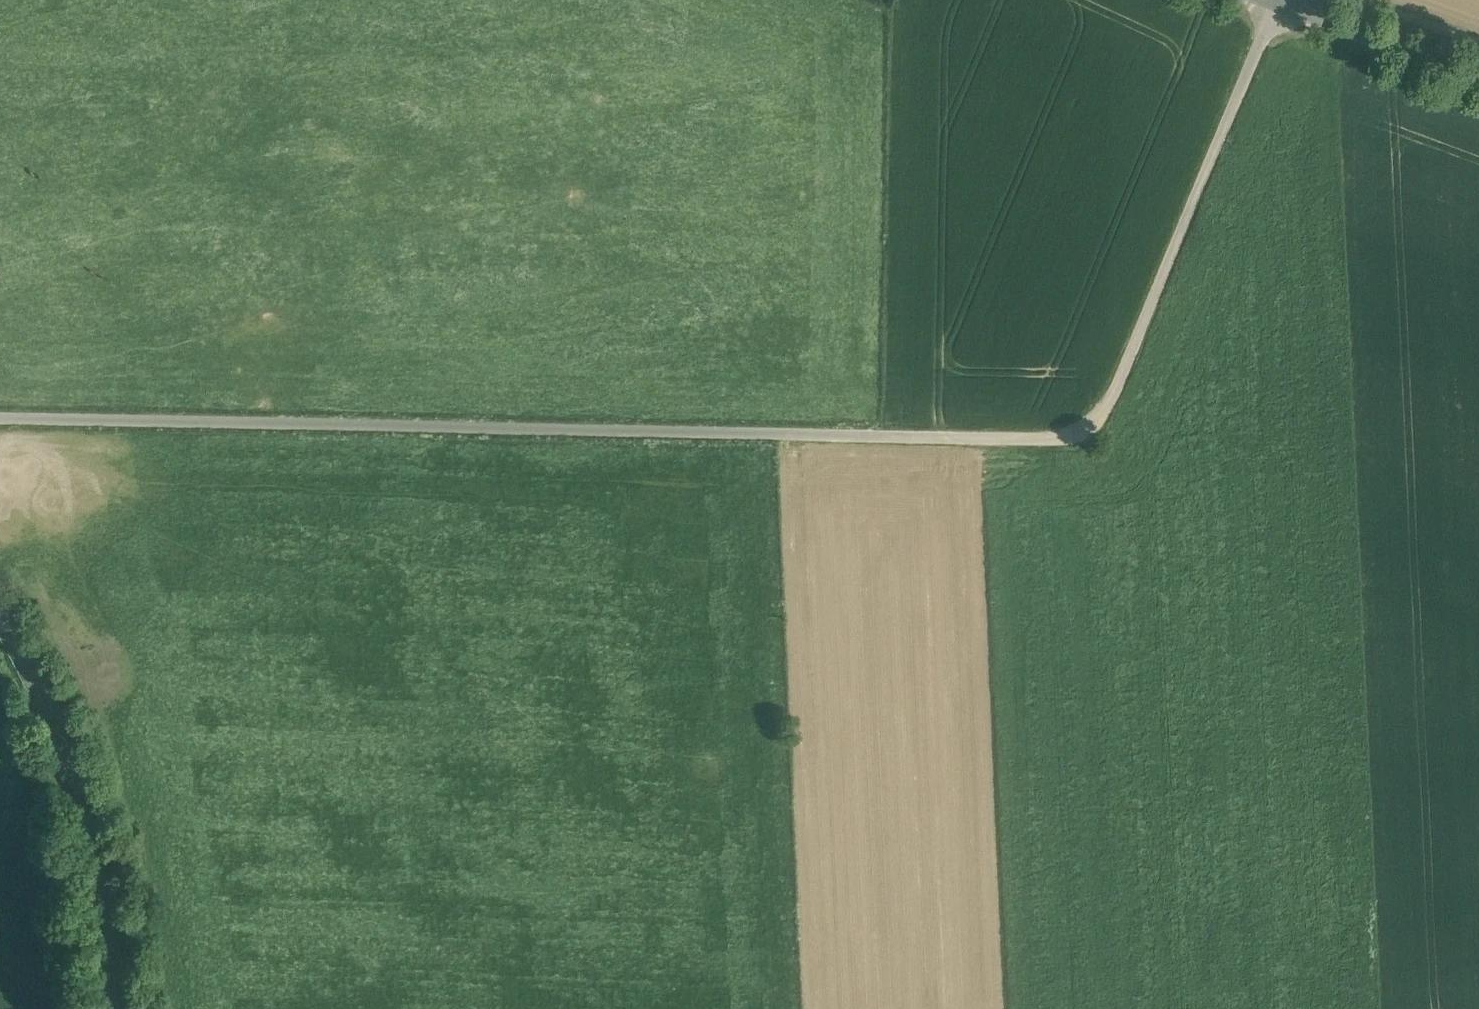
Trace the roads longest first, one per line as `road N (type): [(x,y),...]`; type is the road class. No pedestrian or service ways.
road 1 (track): [(0,430),(1062,438),(1104,415),(1281,0)]
road 2 (track): [(0,615),(83,774),(117,939),(119,1008)]
road 3 (unclassified): [(1478,72),(1290,0)]

